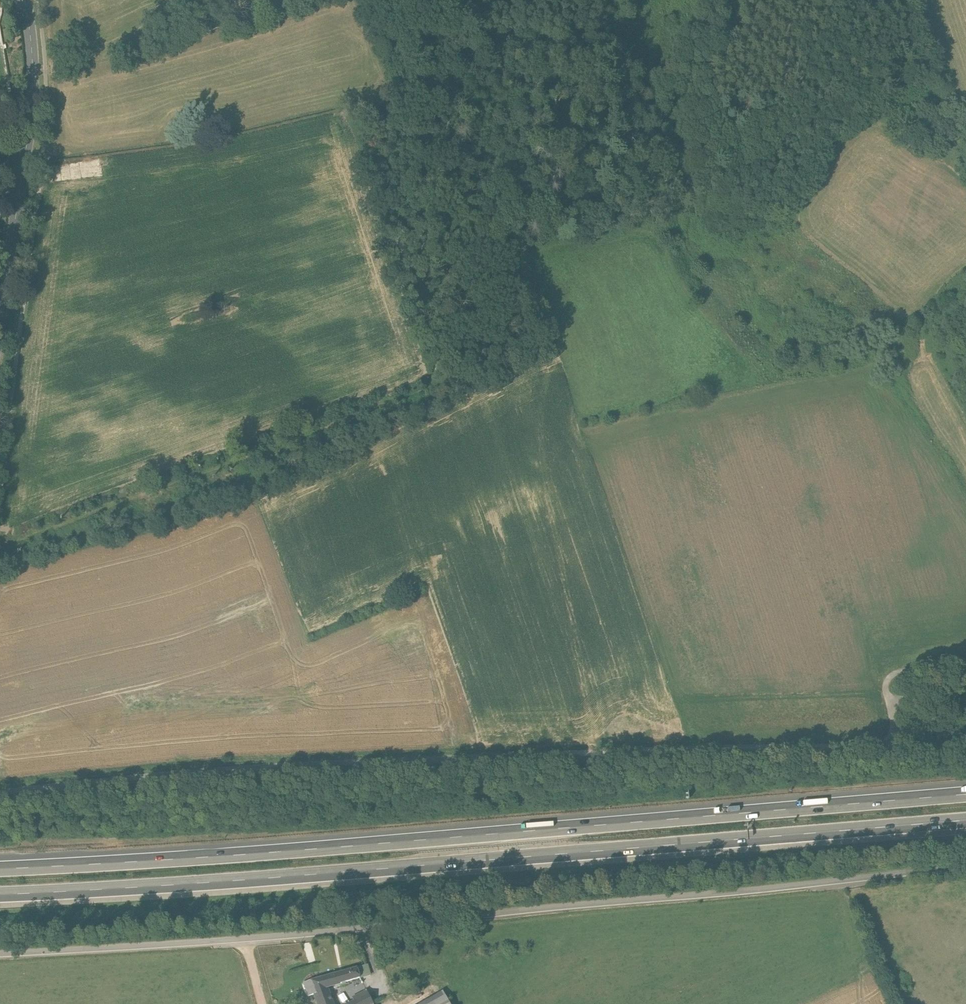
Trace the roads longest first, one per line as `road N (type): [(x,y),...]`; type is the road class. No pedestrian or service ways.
road 1 (motorway): [(0,895),(965,820)]
road 2 (motorway): [(965,794),(0,865)]
road 3 (track): [(965,864),(360,929)]
road 4 (track): [(0,545),(231,468),(428,386)]
road 5 (tertiary): [(0,318),(34,78),(25,0)]
road 6 (track): [(428,386),(480,204),(483,149)]
road 7 (track): [(895,750),(889,702),(965,694)]

